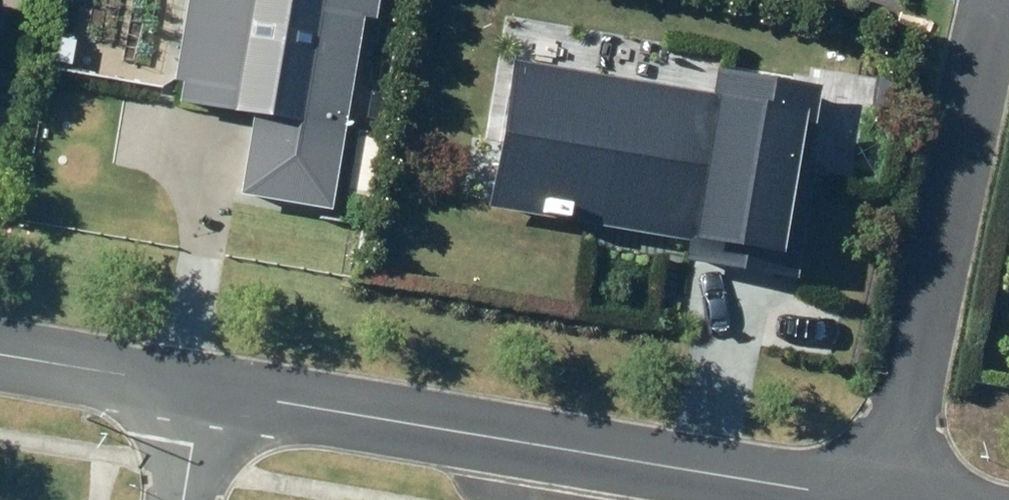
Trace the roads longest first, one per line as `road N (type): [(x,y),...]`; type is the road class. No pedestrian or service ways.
road 1 (residential): [(202,391),(886,496)]
road 2 (residential): [(886,496),(996,0)]
road 3 (residential): [(0,357),(202,391)]

